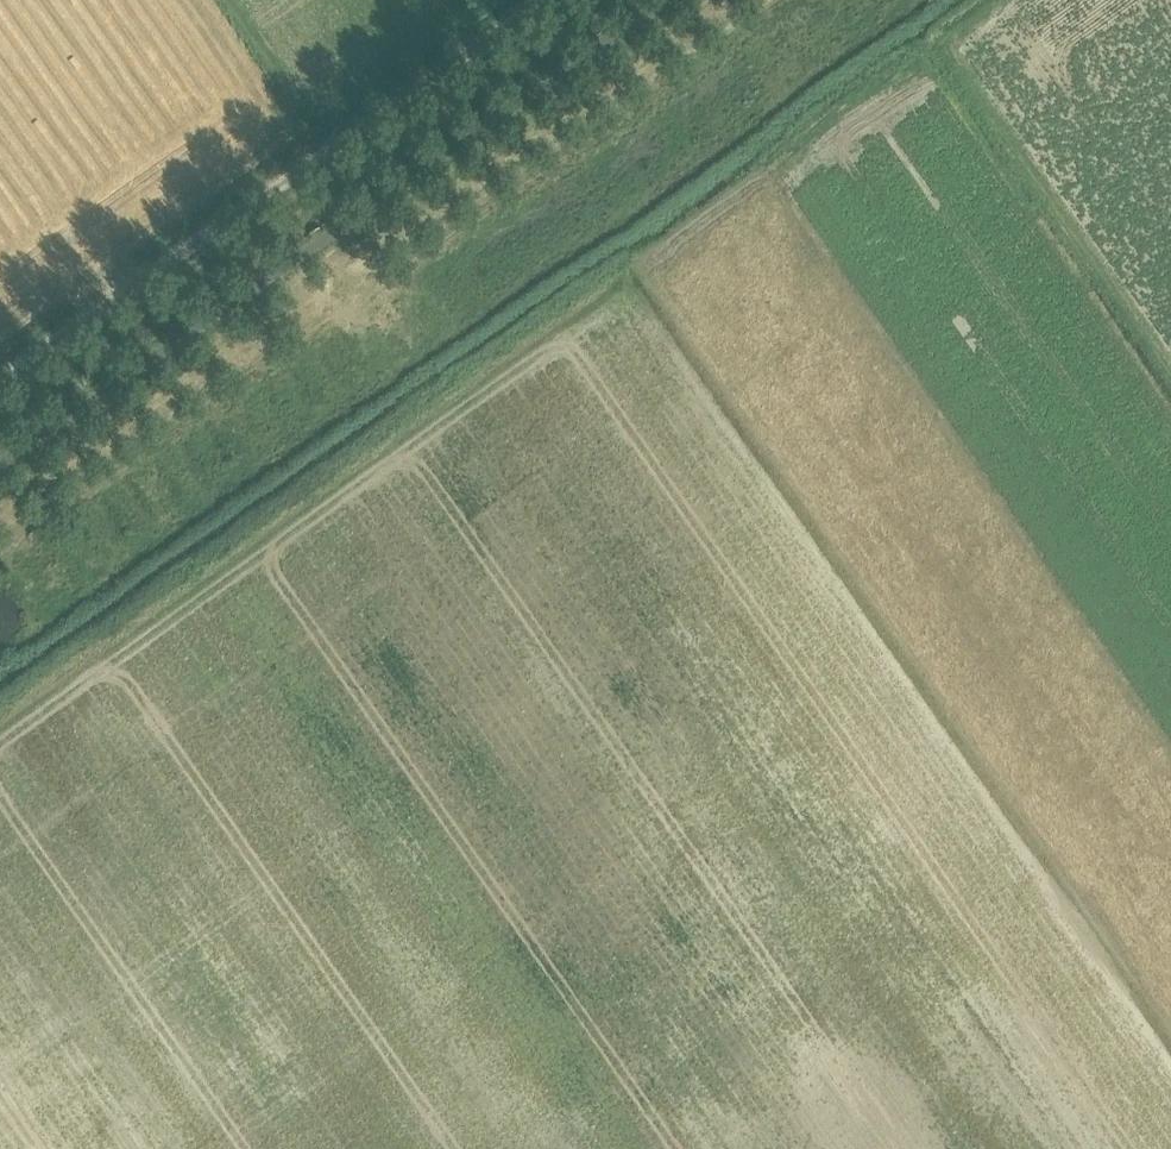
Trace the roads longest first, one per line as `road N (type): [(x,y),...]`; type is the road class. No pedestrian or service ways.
road 1 (track): [(548,0),(0,382)]

